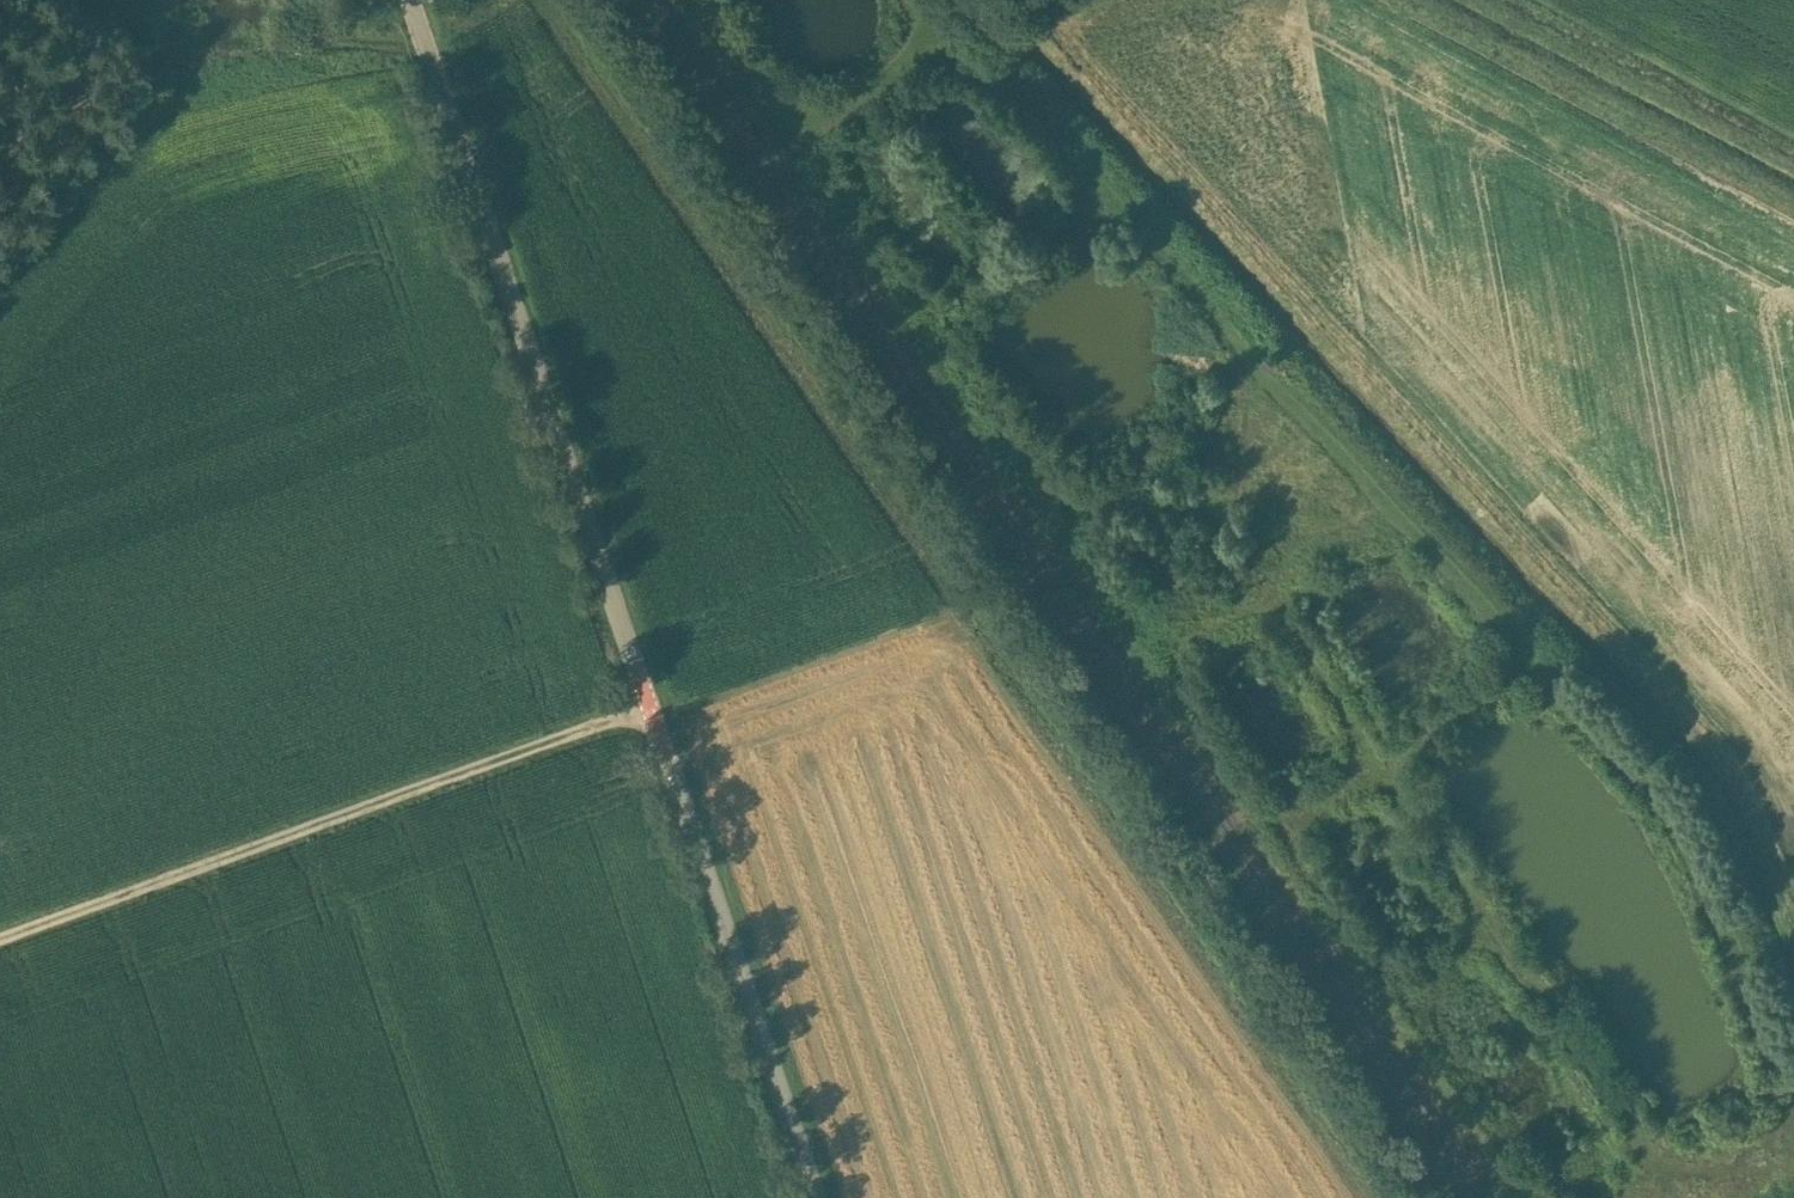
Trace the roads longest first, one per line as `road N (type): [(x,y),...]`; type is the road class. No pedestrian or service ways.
road 1 (track): [(715,0),(807,119),(870,233),(1042,464),(1544,1197)]
road 2 (track): [(1793,1103),(1758,995),(1673,816),(1649,784),(1400,515),(1270,391),(1218,315),(1016,91),(950,0)]
road 3 (unclassified): [(414,0),(818,1197)]
road 4 (track): [(1692,1152),(1658,1136),(1555,977),(1286,608),(1278,574),(1189,628),(1175,659)]
road 5 (track): [(651,710),(0,938)]
road 6 (track): [(1534,661),(1474,688),(1398,760),(1359,771),(1325,793),(1290,830)]
road 7 (track): [(1113,200),(1064,223),(952,296),(936,319)]
road 8 (track): [(972,25),(929,38),(807,119)]
road 9 (track): [(1622,1197),(1692,1152),(1769,1153)]
road 10 (track): [(1278,574),(1349,518),(1385,507),(1400,515)]
road 11 (track): [(1503,913),(1411,973),(1407,990)]

